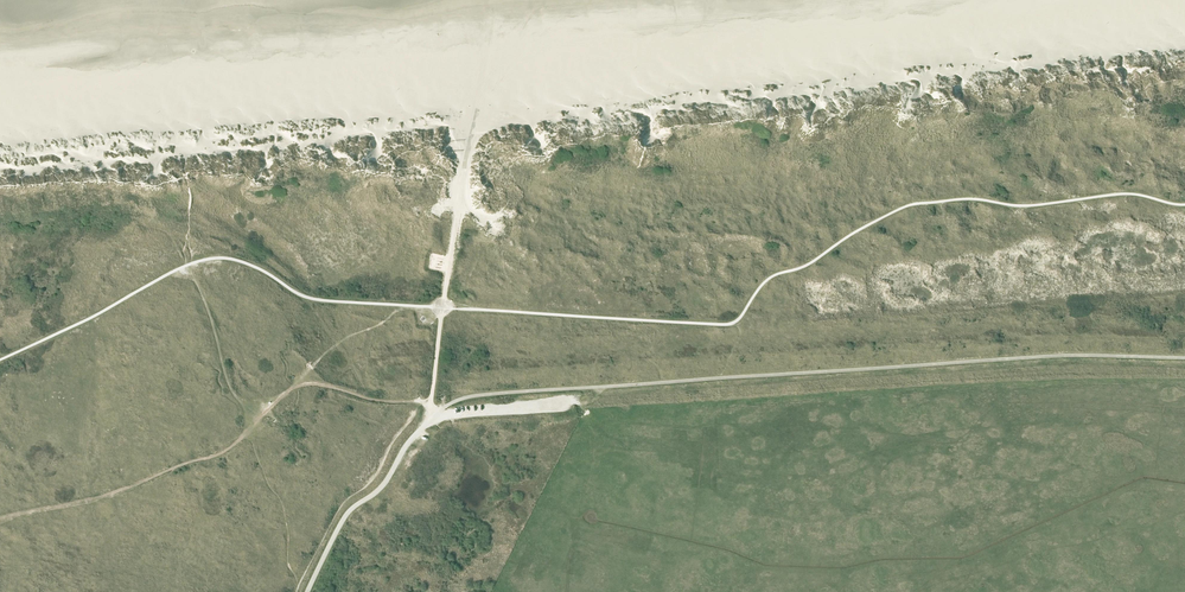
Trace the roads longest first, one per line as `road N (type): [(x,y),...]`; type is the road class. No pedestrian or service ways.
road 1 (track): [(576,404),(969,370),(1184,367)]
road 2 (unclassified): [(305,591),(344,515),(380,487),(431,415)]

